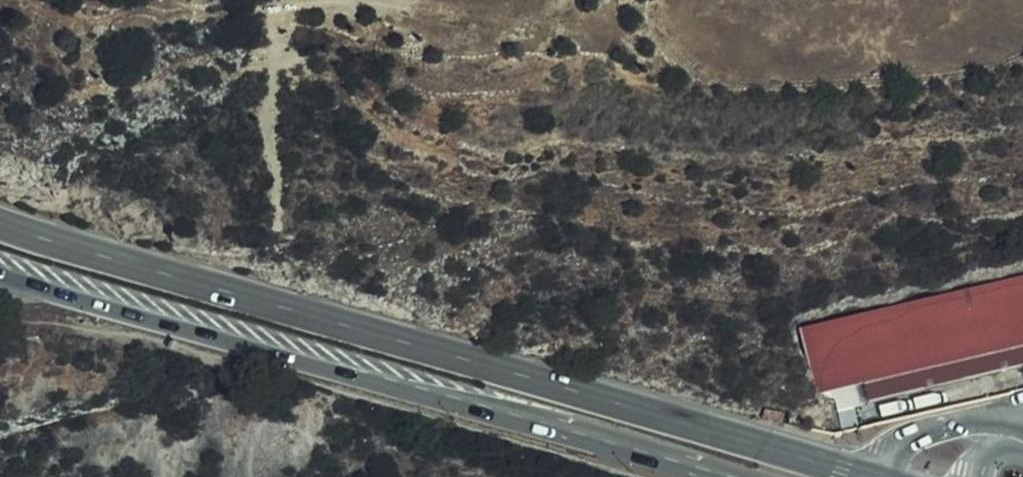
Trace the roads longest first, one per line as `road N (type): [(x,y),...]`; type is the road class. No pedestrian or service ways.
road 1 (primary): [(870,476),(0,215)]
road 2 (primary): [(0,278),(725,476)]
road 3 (tertiary): [(1022,434),(983,419),(929,429),(893,451),(883,476)]

